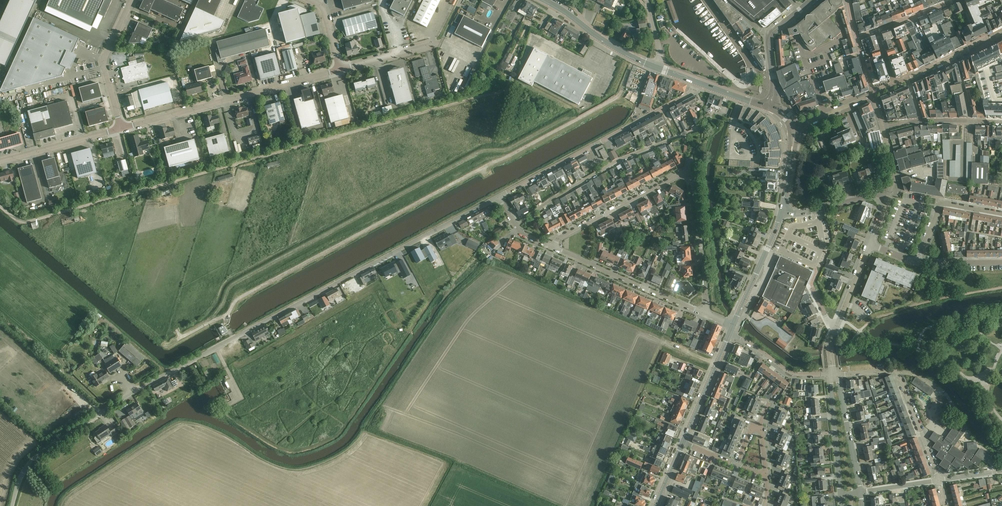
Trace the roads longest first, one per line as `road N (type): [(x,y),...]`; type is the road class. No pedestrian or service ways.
road 1 (unclassified): [(13,505),(34,458),(120,400),(498,197)]
road 2 (track): [(483,66),(506,79),(506,88),(30,221),(0,206)]
road 3 (residential): [(709,316),(689,176),(553,247)]
road 4 (residential): [(498,197),(705,85)]
road 5 (unclassified): [(123,128),(340,69)]
road 6 (residential): [(940,481),(898,375),(834,375)]
road 7 (residential): [(553,247),(709,316)]
road 8 (unclassified): [(121,128),(103,61),(131,0)]
road 9 (secondary): [(657,66),(544,0)]
road 10 (residential): [(0,161),(123,128)]
road 11 (secondary): [(734,326),(783,211)]
road 12 (secondary): [(682,443),(731,332)]
road 13 (residential): [(834,375),(841,495)]
road 14 (residential): [(860,492),(834,375)]

